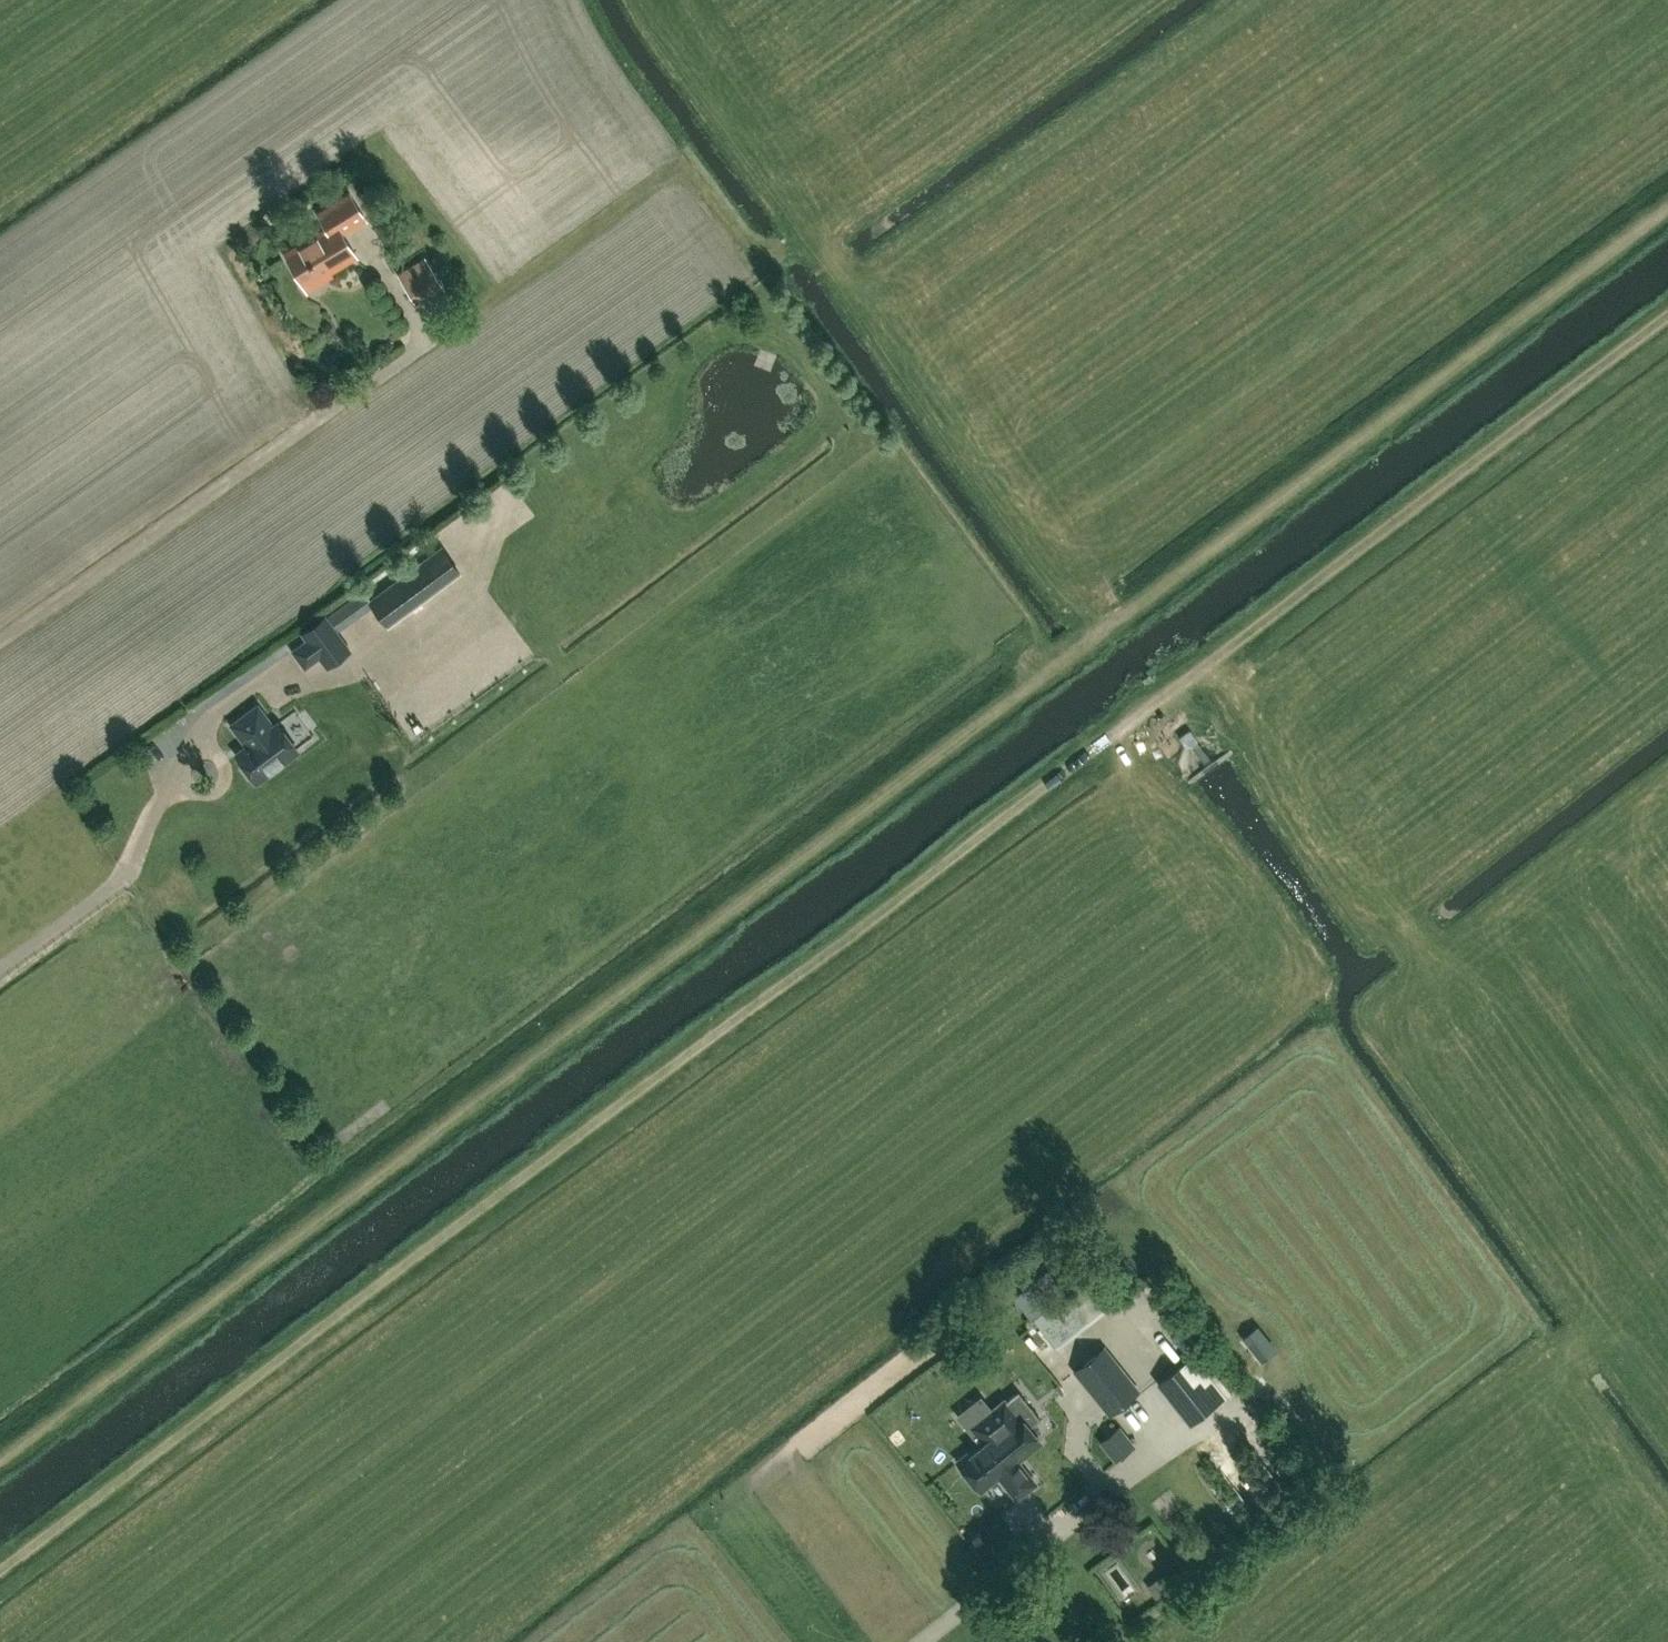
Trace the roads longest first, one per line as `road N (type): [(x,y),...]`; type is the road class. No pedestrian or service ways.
road 1 (track): [(1225,653),(0,1571)]
road 2 (track): [(1225,653),(1667,315)]

